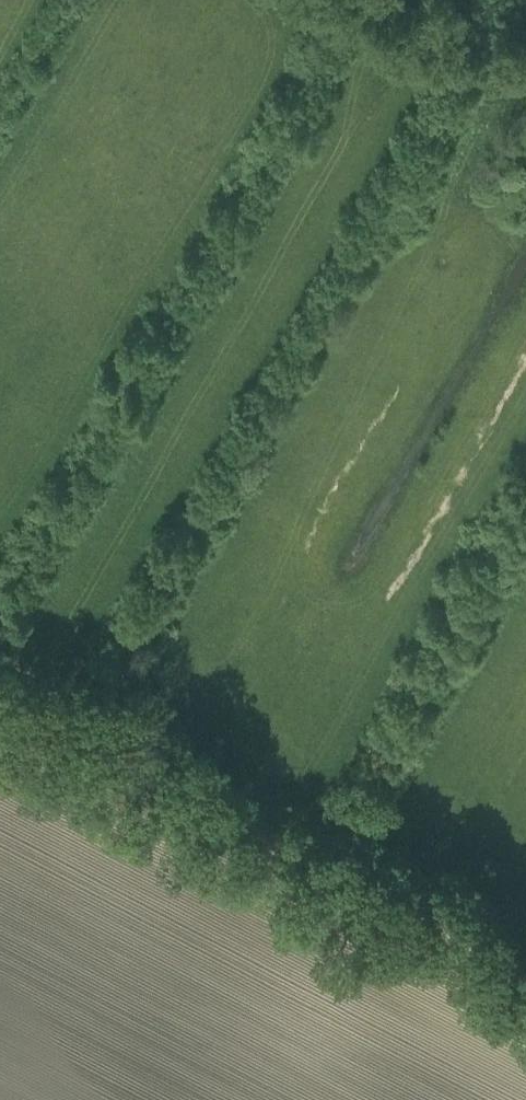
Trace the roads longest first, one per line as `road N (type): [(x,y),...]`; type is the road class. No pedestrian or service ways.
road 1 (track): [(525,974),(0,697)]

